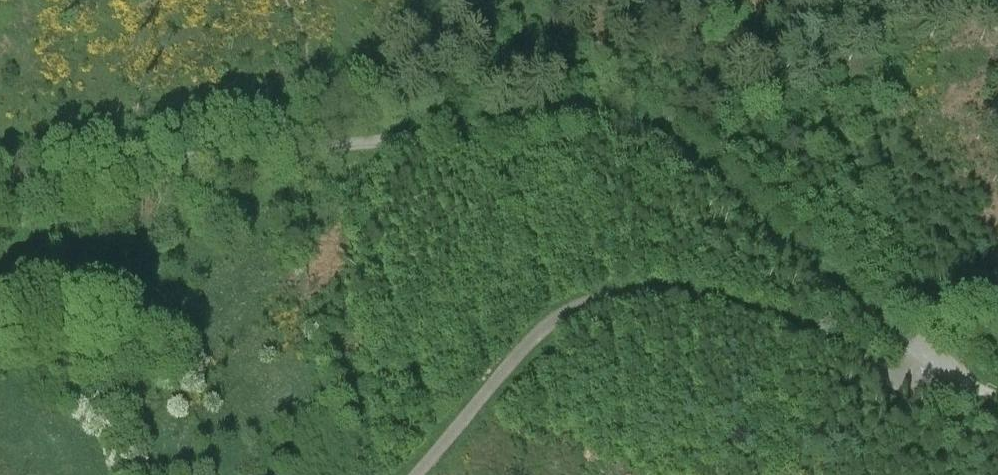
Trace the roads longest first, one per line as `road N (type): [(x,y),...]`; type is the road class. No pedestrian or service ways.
road 1 (track): [(936,364),(802,259),(668,135),(616,113),(566,106),(0,180)]
road 2 (track): [(416,474),(533,339),(593,301),(693,295),(849,349),(901,381),(917,383),(936,364)]

